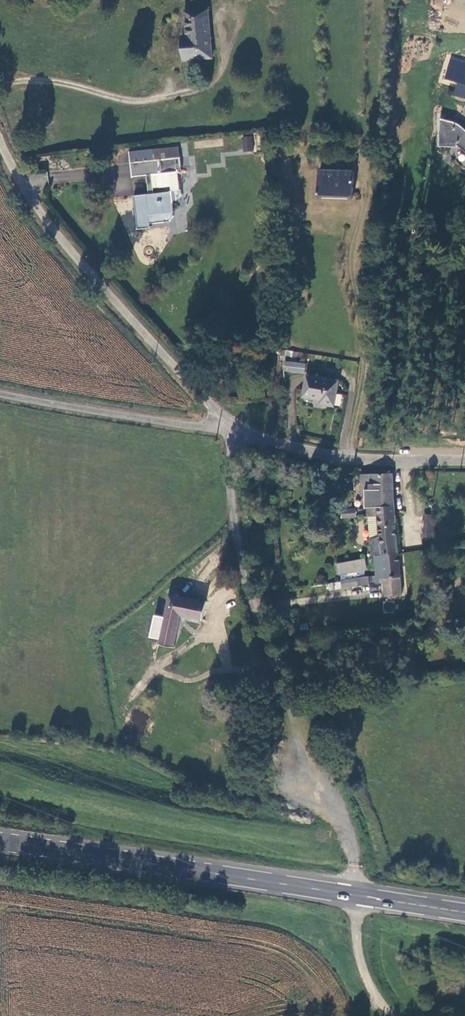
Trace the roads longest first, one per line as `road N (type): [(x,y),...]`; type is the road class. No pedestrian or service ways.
road 1 (unclassified): [(228,426),(231,506),(249,597),(340,813),(353,896)]
road 2 (unclassified): [(0,143),(47,222),(228,426)]
road 3 (primary): [(0,841),(353,896)]
road 4 (track): [(346,458),(366,347),(351,263),(366,183)]
road 5 (unclassified): [(228,426),(346,458),(464,460)]
road 6 (unclassified): [(228,426),(0,392)]
road 7 (unclassified): [(387,1015),(359,947),(353,896)]

